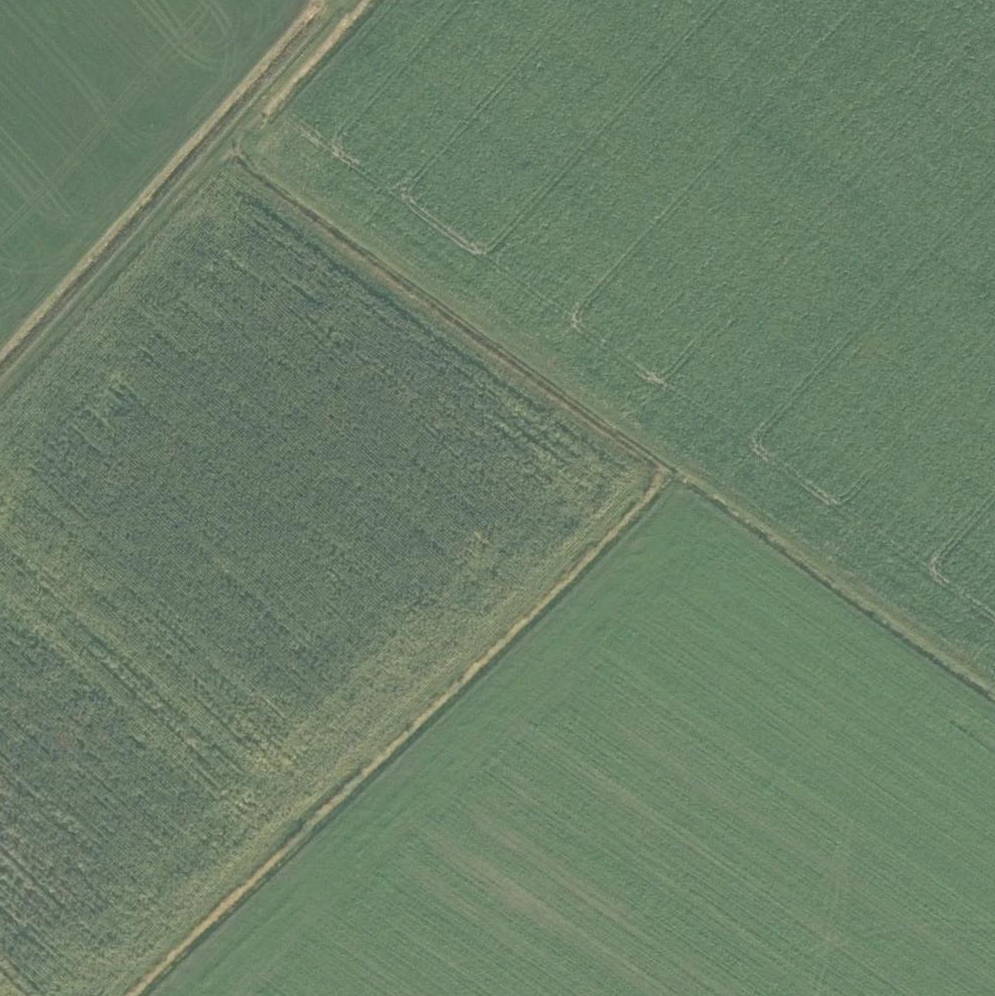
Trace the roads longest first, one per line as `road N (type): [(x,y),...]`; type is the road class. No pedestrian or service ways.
road 1 (track): [(0,387),(89,292)]

